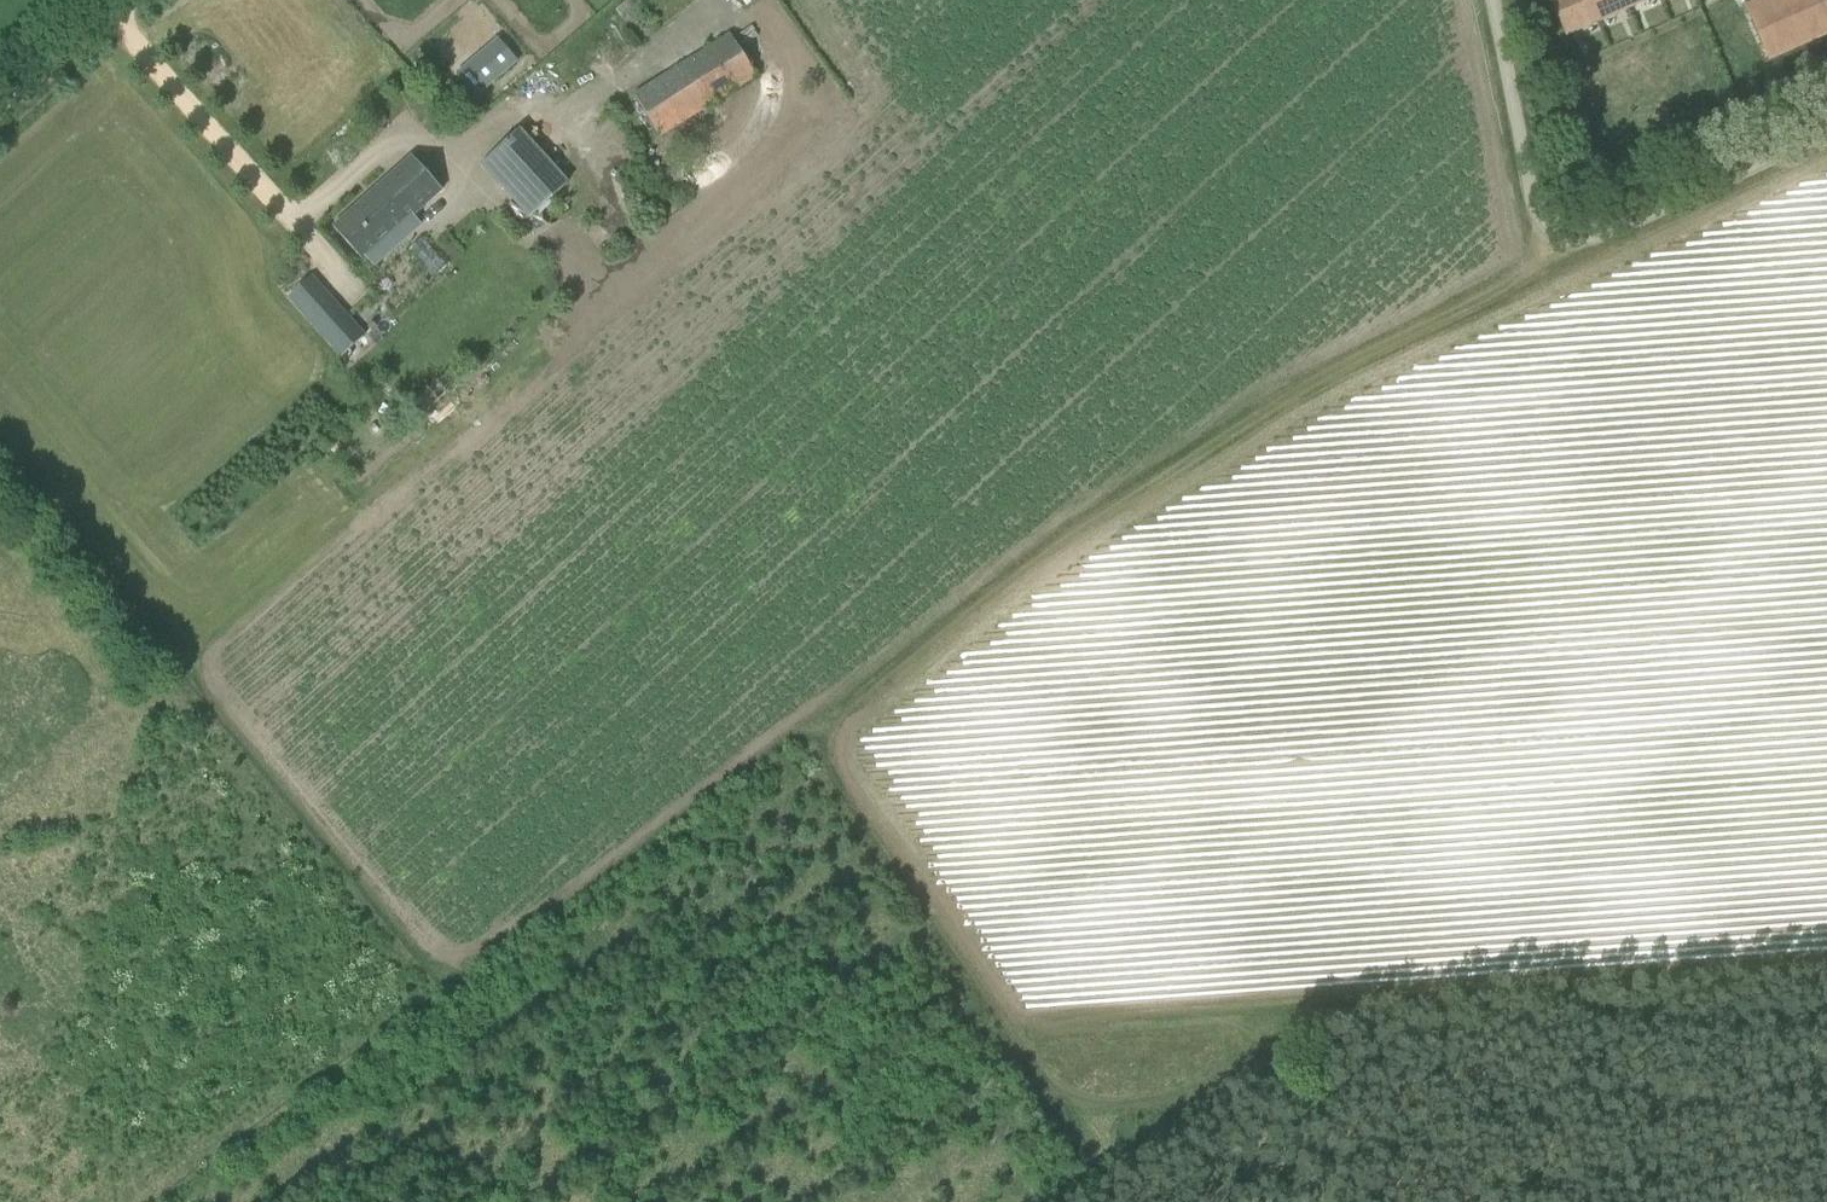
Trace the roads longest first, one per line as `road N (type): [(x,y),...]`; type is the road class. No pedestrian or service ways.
road 1 (track): [(1567,224),(1278,375),(1254,414),(1248,456),(1311,1201)]
road 2 (unclassified): [(1826,118),(1589,223),(1567,224),(1550,199),(1504,0)]
road 3 (unclassified): [(0,134),(148,0)]

